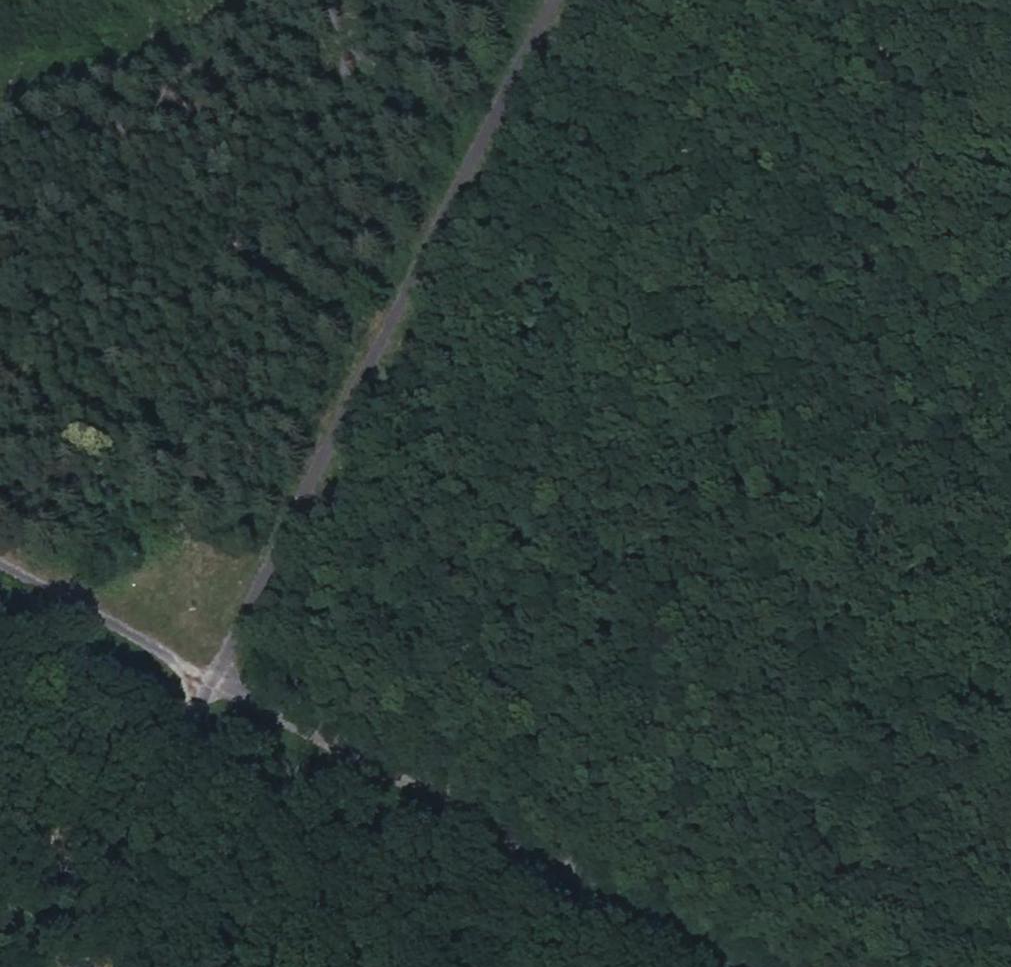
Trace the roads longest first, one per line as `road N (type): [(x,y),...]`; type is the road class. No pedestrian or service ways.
road 1 (track): [(212,682),(555,0)]
road 2 (track): [(212,682),(733,966)]
road 3 (track): [(69,966),(212,682)]
road 4 (track): [(0,568),(212,682)]

